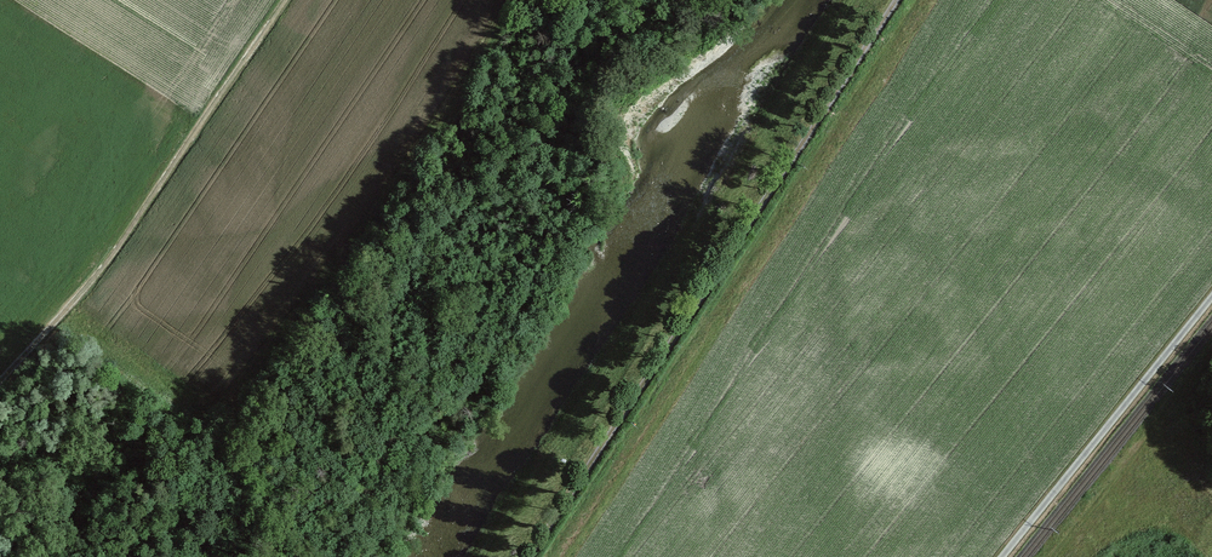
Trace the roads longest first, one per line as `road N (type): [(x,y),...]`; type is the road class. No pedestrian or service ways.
road 1 (track): [(530,556),(899,0)]
road 2 (track): [(286,0),(111,257),(0,381)]
road 3 (track): [(1211,297),(1002,556)]

